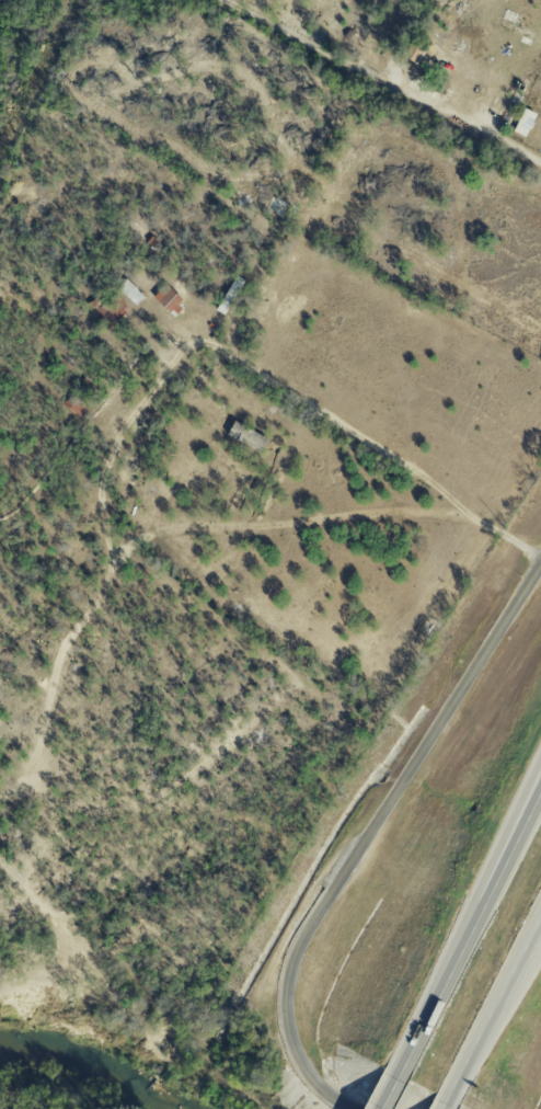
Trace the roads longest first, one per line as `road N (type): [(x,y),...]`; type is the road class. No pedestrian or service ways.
road 1 (tertiary): [(540,567),(292,958),(290,1034),(312,1083),(341,1108)]
road 2 (motorway): [(540,783),(401,1071)]
road 3 (motorway): [(540,769),(474,916)]
road 4 (motorway): [(485,1029),(540,919)]

